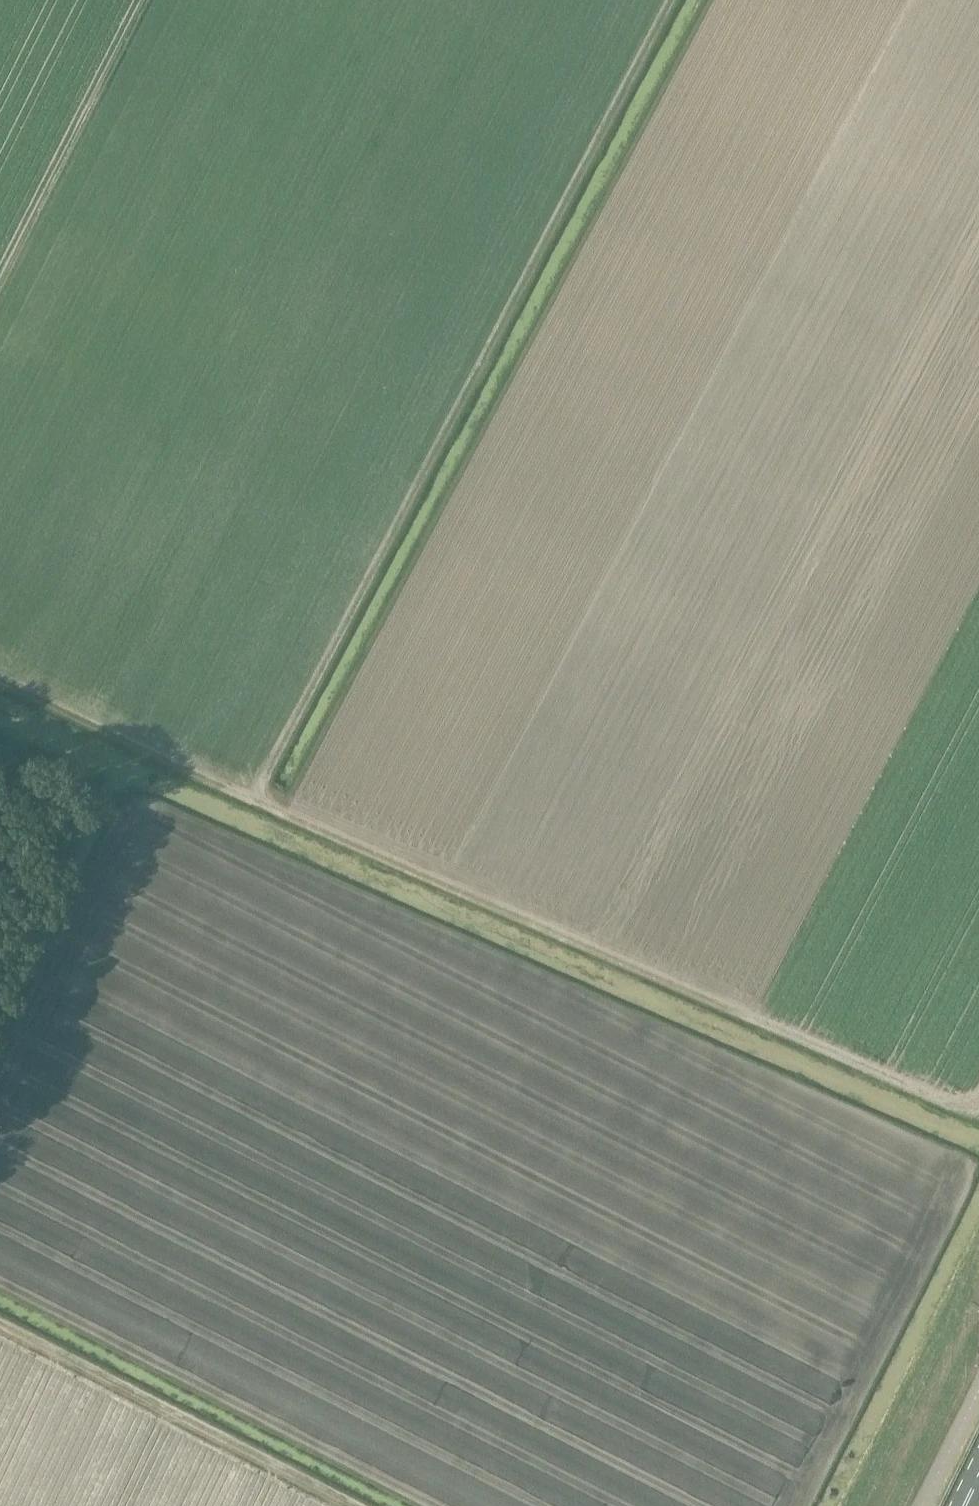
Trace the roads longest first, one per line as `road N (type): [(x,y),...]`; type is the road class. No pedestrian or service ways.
road 1 (track): [(668,0),(254,798),(0,676)]
road 2 (track): [(254,798),(978,1111)]
road 3 (track): [(0,1325),(351,1505)]
road 4 (track): [(793,1505),(962,1167)]
road 5 (track): [(0,1077),(125,816)]
road 6 (unclassified): [(978,1388),(921,1505)]

